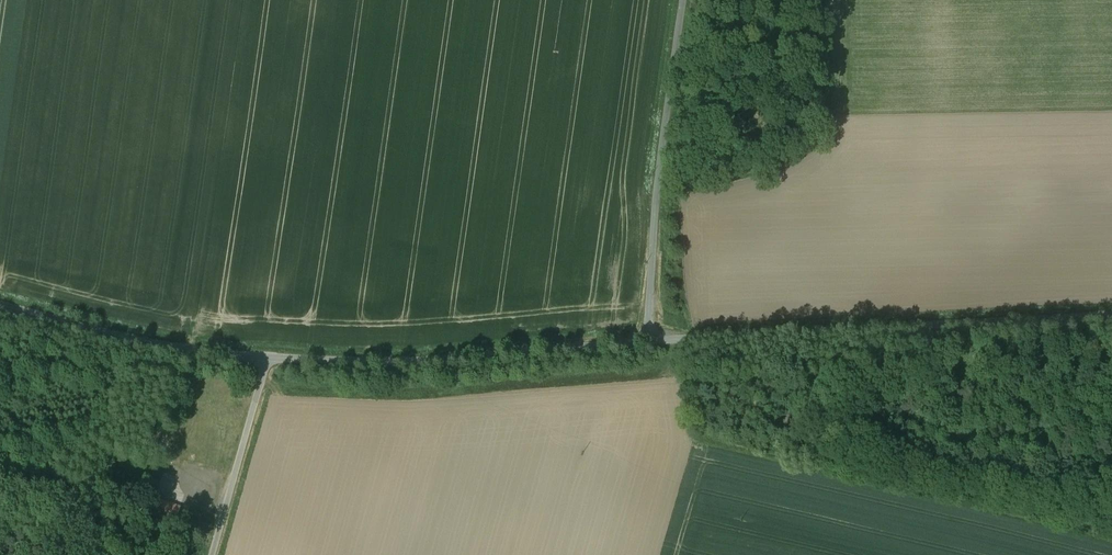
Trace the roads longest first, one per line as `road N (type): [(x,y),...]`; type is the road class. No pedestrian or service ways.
road 1 (unclassified): [(1111,313),(648,340)]
road 2 (unclassified): [(270,352),(411,357),(648,340)]
road 3 (unclassified): [(648,340),(656,182),(682,0)]
road 4 (unclassified): [(0,298),(95,325),(270,352)]
road 5 (unclassified): [(270,352),(210,554)]

